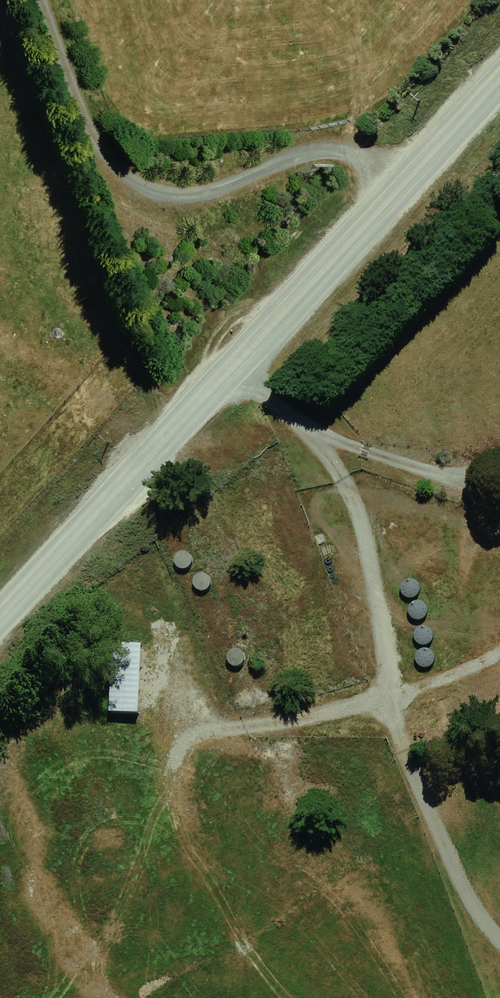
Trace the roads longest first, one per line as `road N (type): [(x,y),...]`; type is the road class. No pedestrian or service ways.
road 1 (unclassified): [(499,77),(0,618)]
road 2 (track): [(396,192),(343,154),(291,157),(221,185),(158,197),(89,172),(21,0)]
road 3 (track): [(364,703),(429,862),(499,974)]

